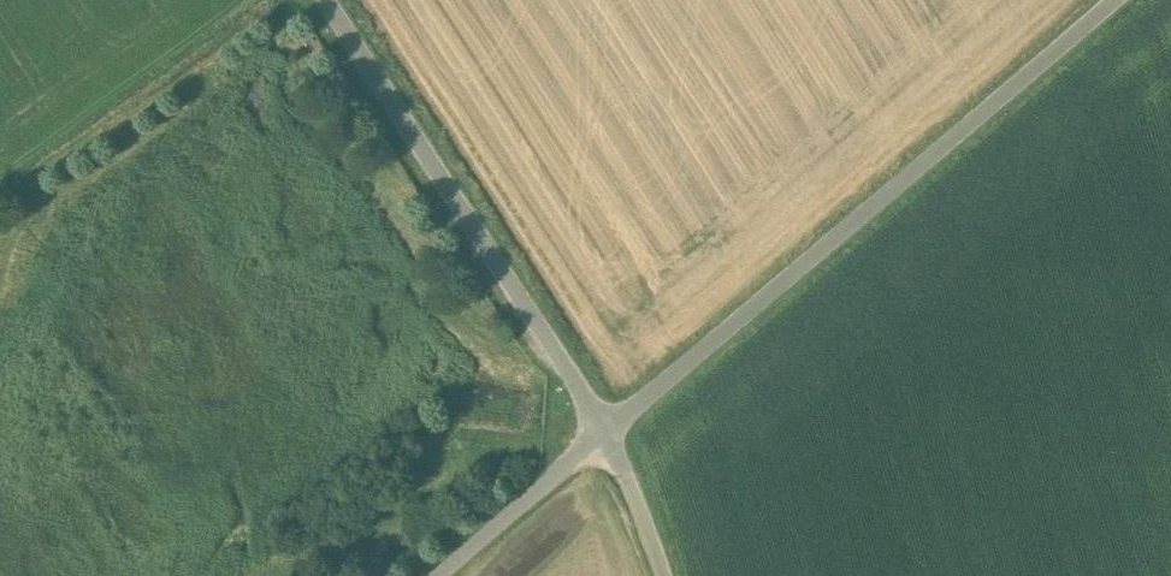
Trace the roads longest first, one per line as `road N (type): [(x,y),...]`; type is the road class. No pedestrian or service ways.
road 1 (unclassified): [(1109,0),(605,432)]
road 2 (track): [(329,0),(605,432)]
road 3 (unclassified): [(605,432),(441,575)]
road 4 (unclassified): [(605,432),(664,575)]

